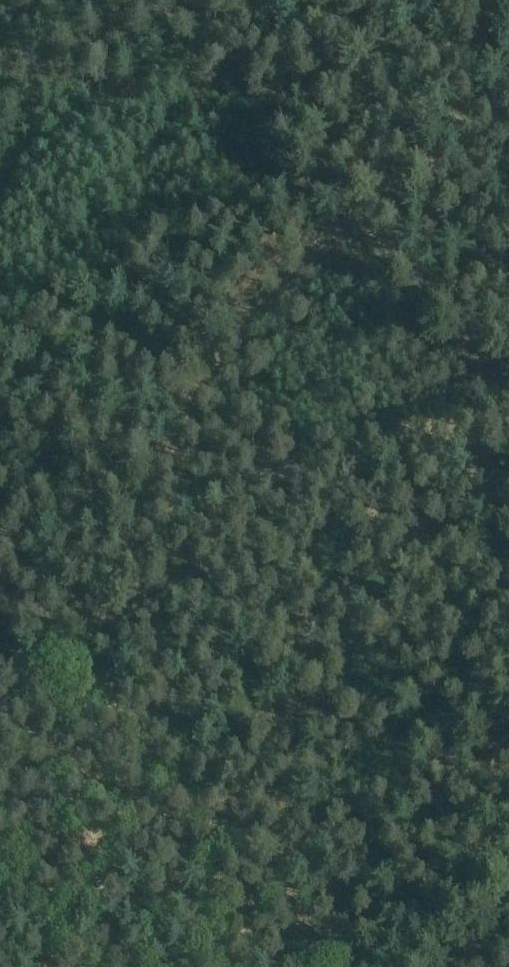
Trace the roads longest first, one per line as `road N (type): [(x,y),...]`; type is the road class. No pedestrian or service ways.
road 1 (track): [(140,525),(173,440),(233,339),(508,89)]
road 2 (track): [(0,933),(76,675),(140,525)]
road 3 (track): [(76,675),(335,966)]
road 4 (track): [(508,409),(345,454),(140,525)]
road 5 (track): [(360,220),(508,393)]

